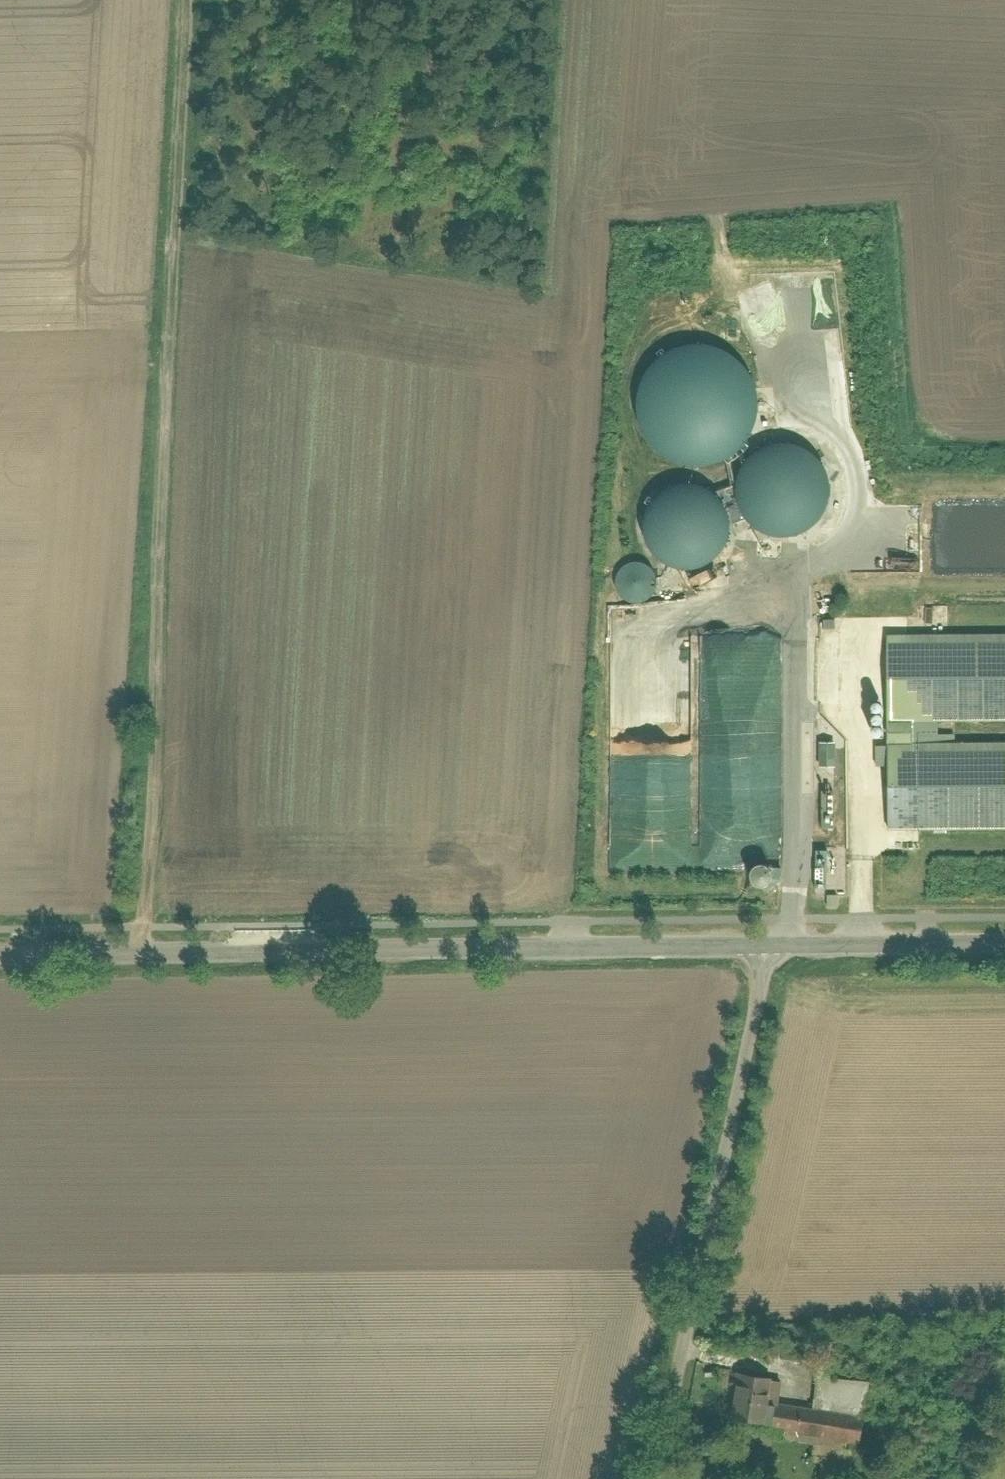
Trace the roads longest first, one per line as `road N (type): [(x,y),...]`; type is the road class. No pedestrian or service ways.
road 1 (track): [(189,0),(132,957)]
road 2 (tertiary): [(0,958),(766,950)]
road 3 (unclassified): [(766,950),(657,1478)]
road 4 (tertiary): [(766,950),(1004,945)]

